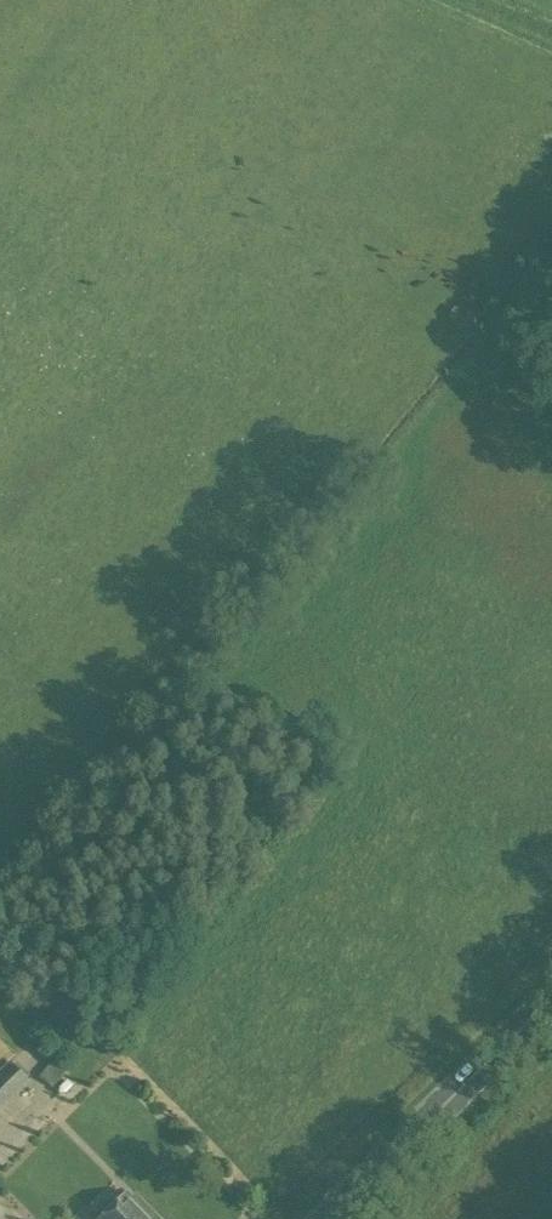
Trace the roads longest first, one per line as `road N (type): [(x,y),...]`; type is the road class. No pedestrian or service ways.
road 1 (primary): [(328,1218),(551,997)]

